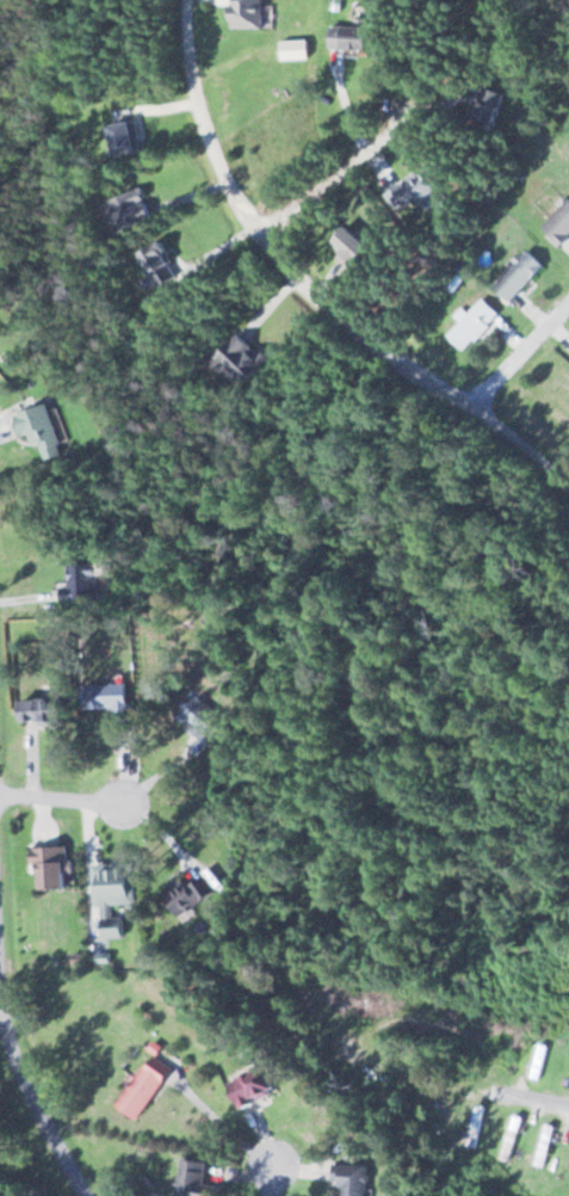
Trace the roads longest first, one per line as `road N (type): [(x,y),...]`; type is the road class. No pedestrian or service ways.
road 1 (residential): [(568,500),(477,403),(321,295),(258,235),(219,172),(190,90),(180,26),(186,0)]
road 2 (residential): [(258,235),(470,80)]
road 3 (residential): [(90,1195),(47,1121),(0,997)]
road 4 (residential): [(375,806),(422,836),(478,841),(528,828),(568,798)]
road 5 (residential): [(0,788),(134,801)]
road 6 (residential): [(568,304),(477,403)]

